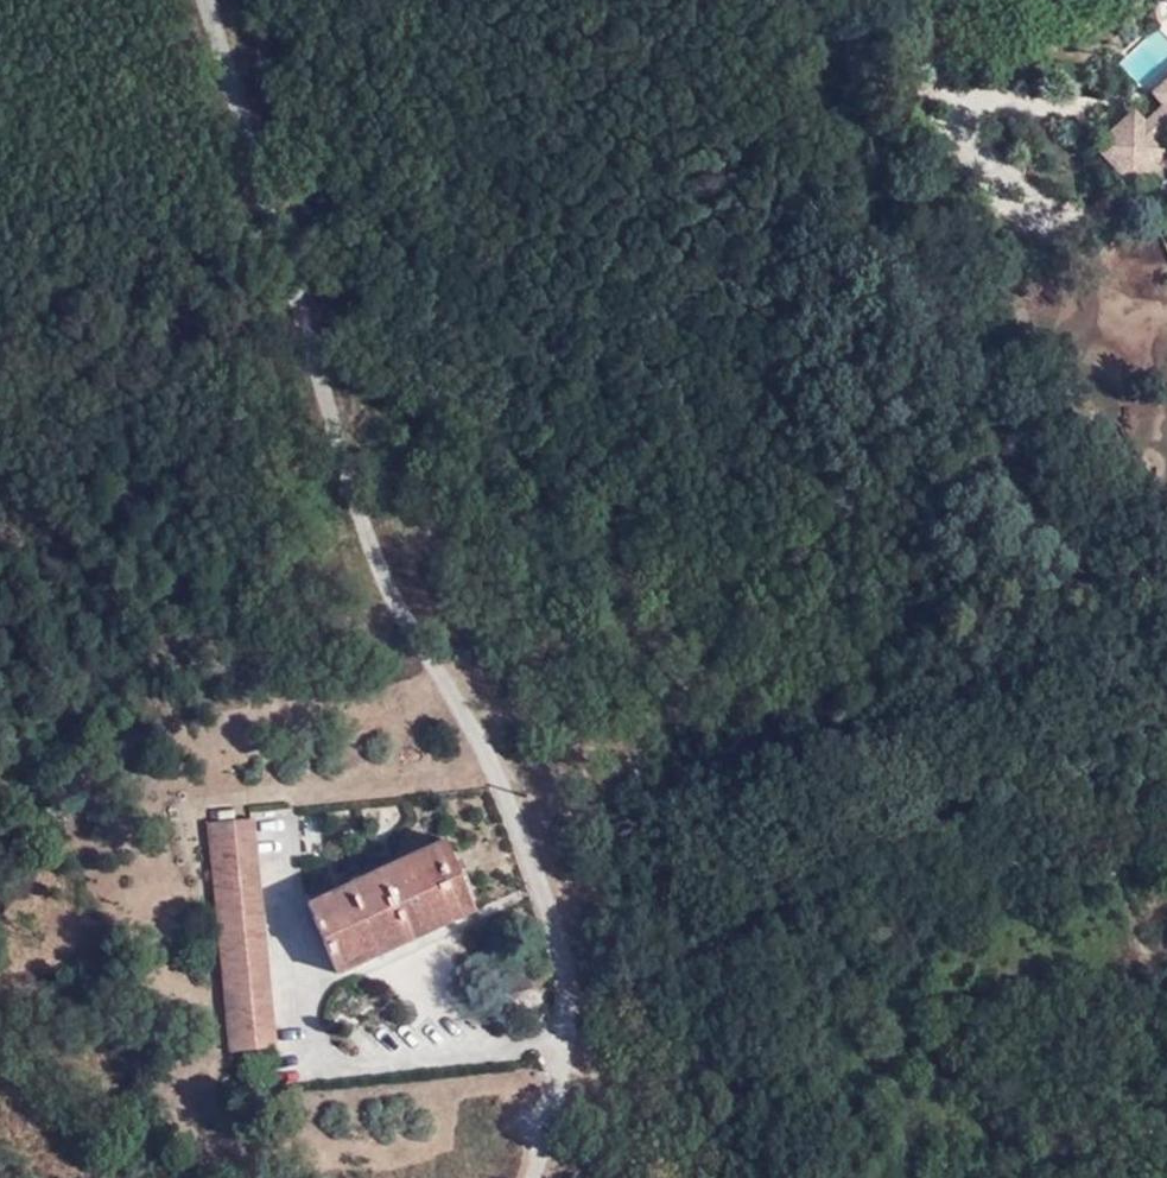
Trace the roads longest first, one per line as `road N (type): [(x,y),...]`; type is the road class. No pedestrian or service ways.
road 1 (residential): [(209,0),(381,567),(497,772),(550,908),(565,976),(564,1026),(530,1177)]

